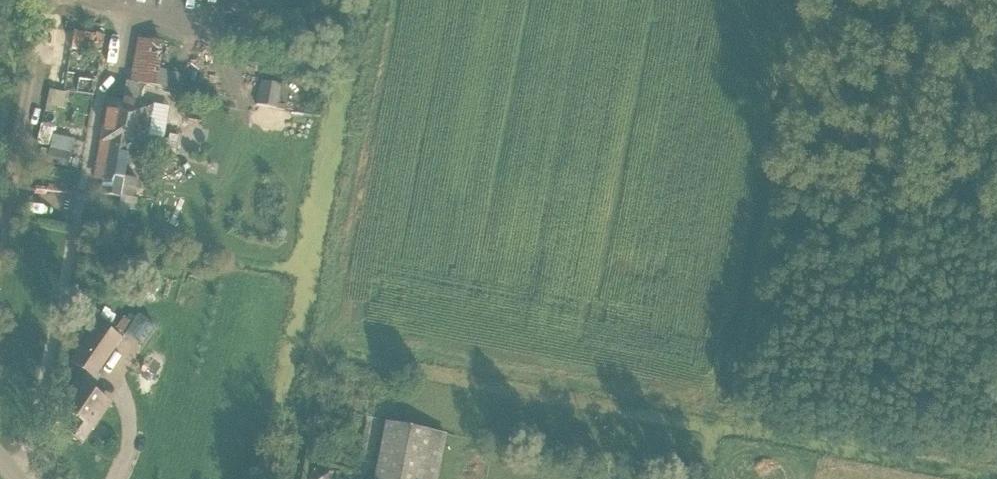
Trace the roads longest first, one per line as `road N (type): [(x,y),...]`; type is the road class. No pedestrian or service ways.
road 1 (track): [(0,262),(46,0)]

